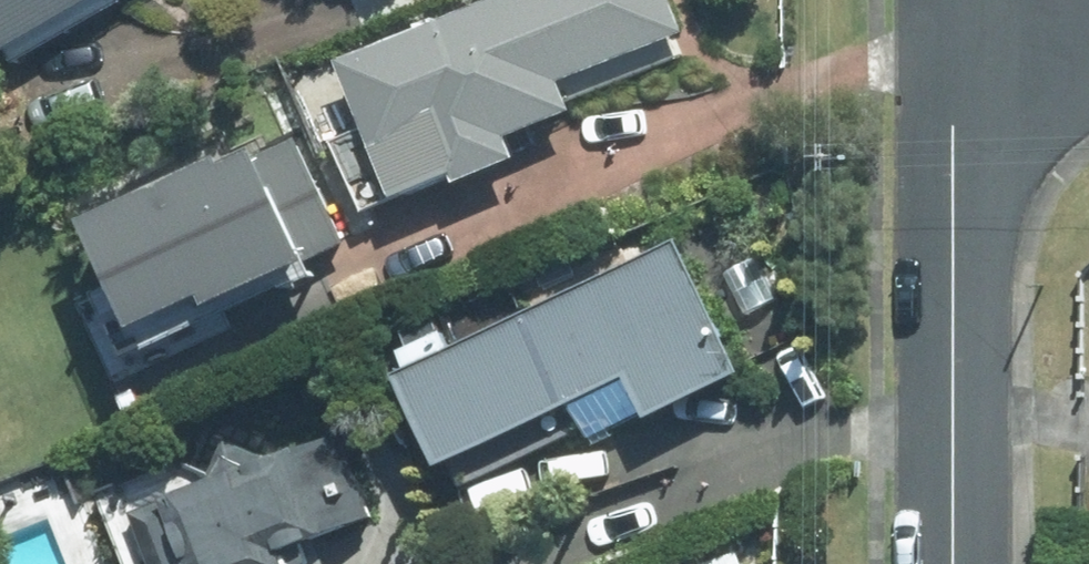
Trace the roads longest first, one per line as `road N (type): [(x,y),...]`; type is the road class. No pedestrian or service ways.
road 1 (residential): [(954,563),(960,56)]
road 2 (residential): [(960,56),(1088,51)]

